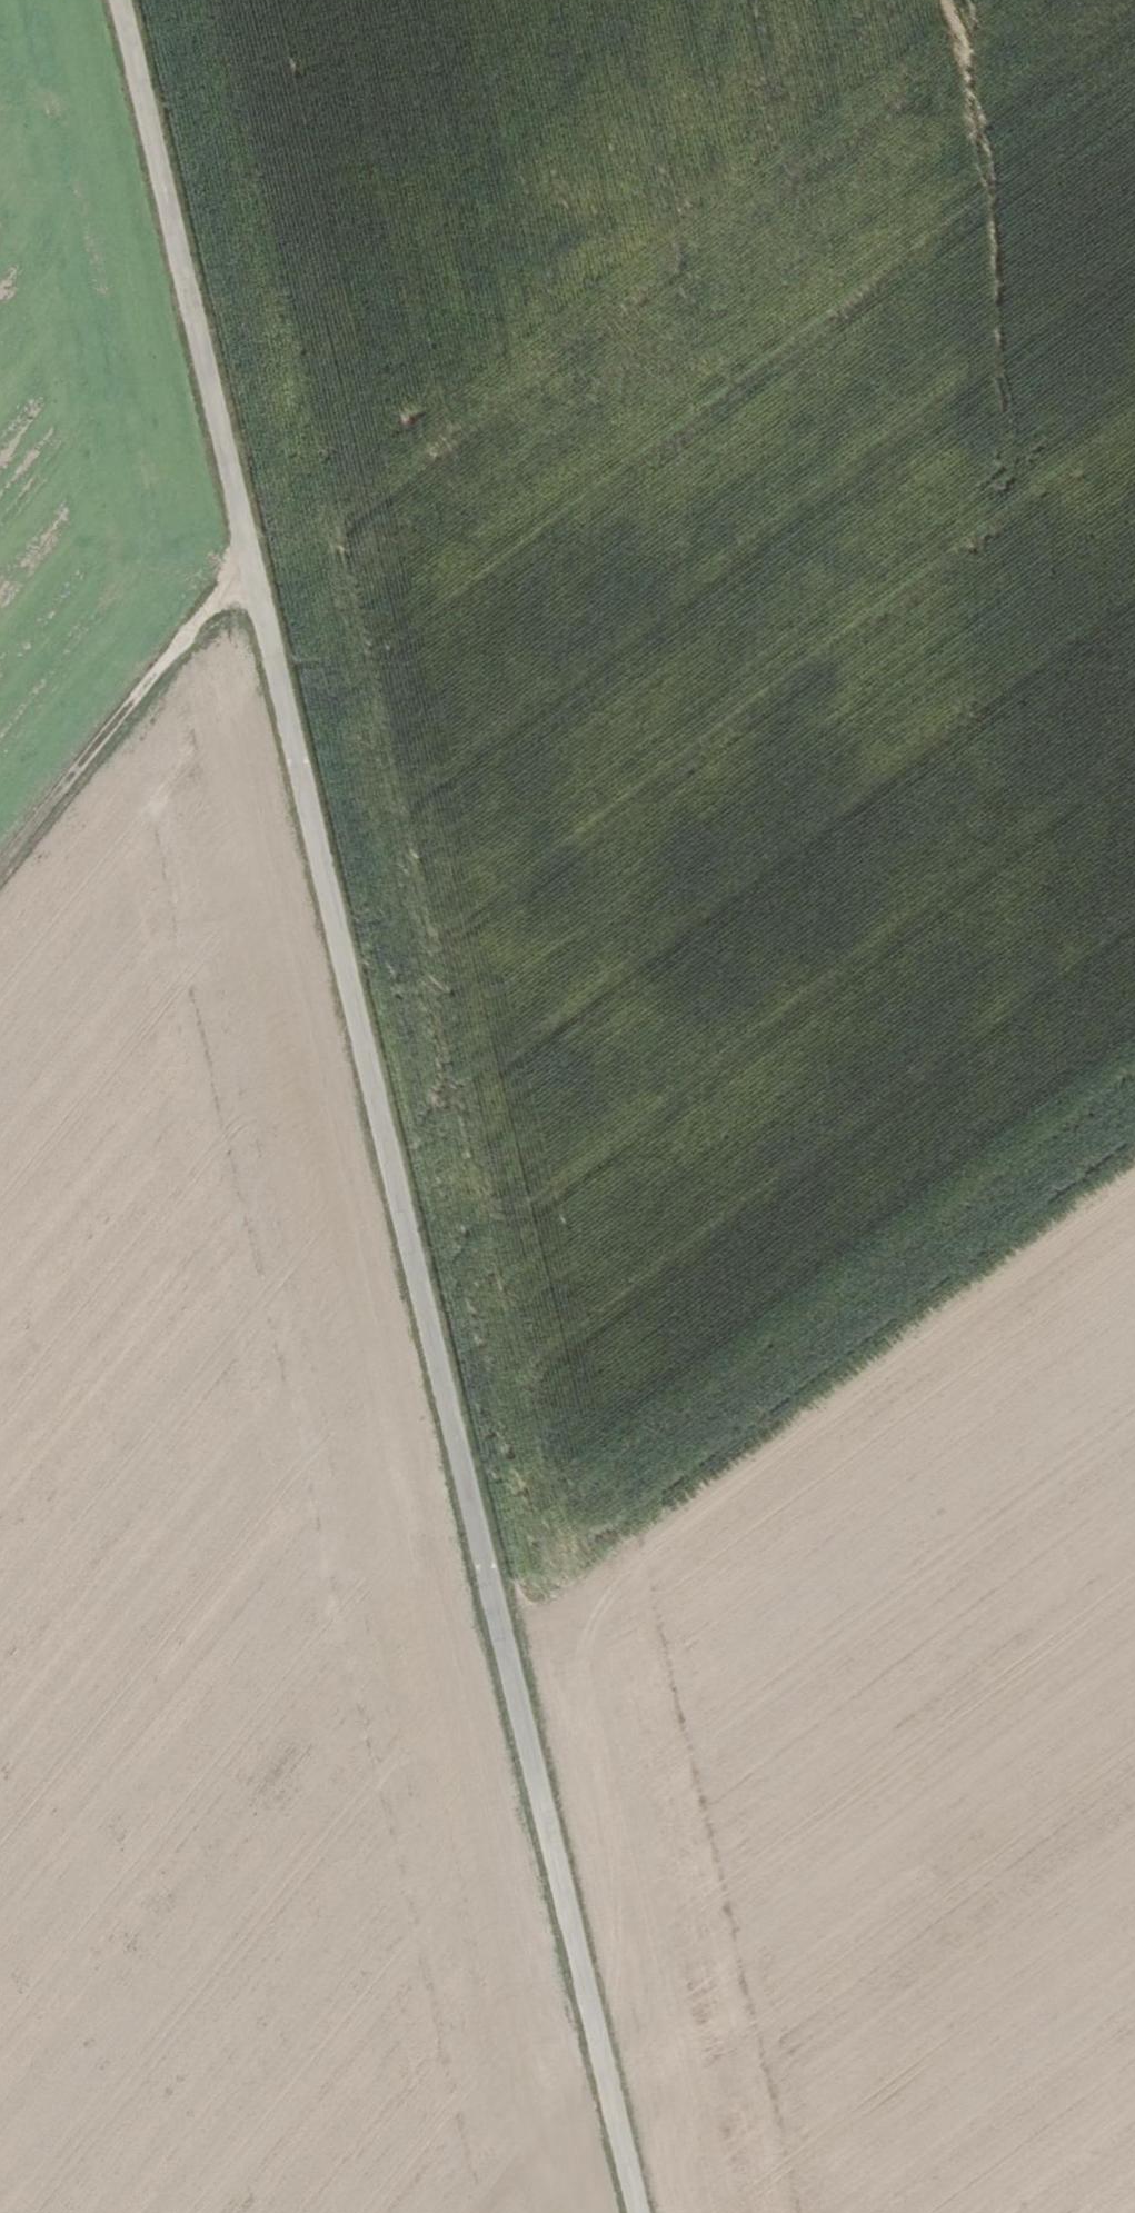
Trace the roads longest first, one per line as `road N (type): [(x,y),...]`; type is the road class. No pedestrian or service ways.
road 1 (unclassified): [(130,0),(643,2212)]
road 2 (track): [(0,890),(260,562)]

